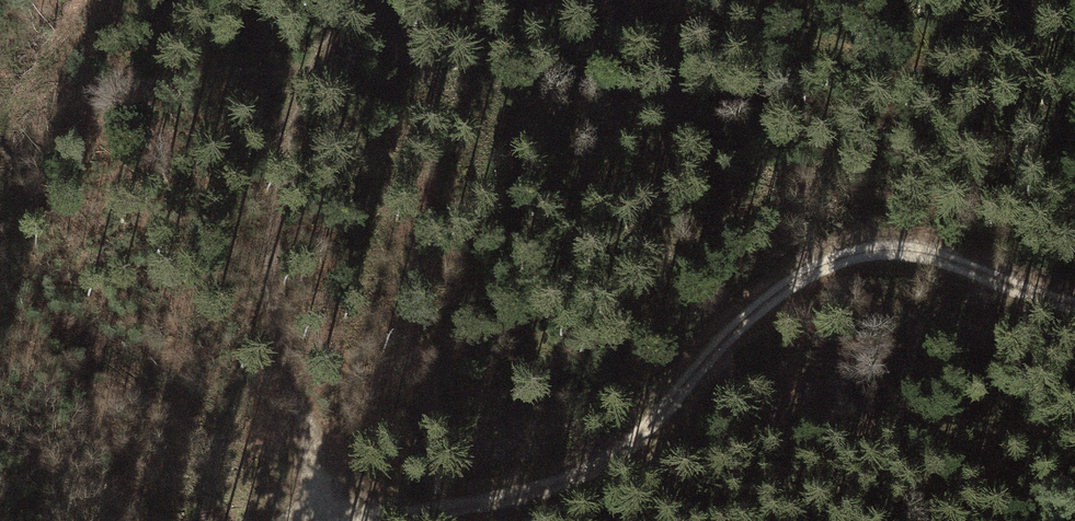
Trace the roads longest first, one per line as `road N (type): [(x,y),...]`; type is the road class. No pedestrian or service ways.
road 1 (track): [(364,520),(586,480),(653,440),(759,302),(838,260),(891,250),(951,262),(1074,307)]
road 2 (track): [(315,520),(304,424),(275,330),(272,189),(311,69),(373,0)]
road 3 (track): [(586,480),(764,442),(1074,426)]

